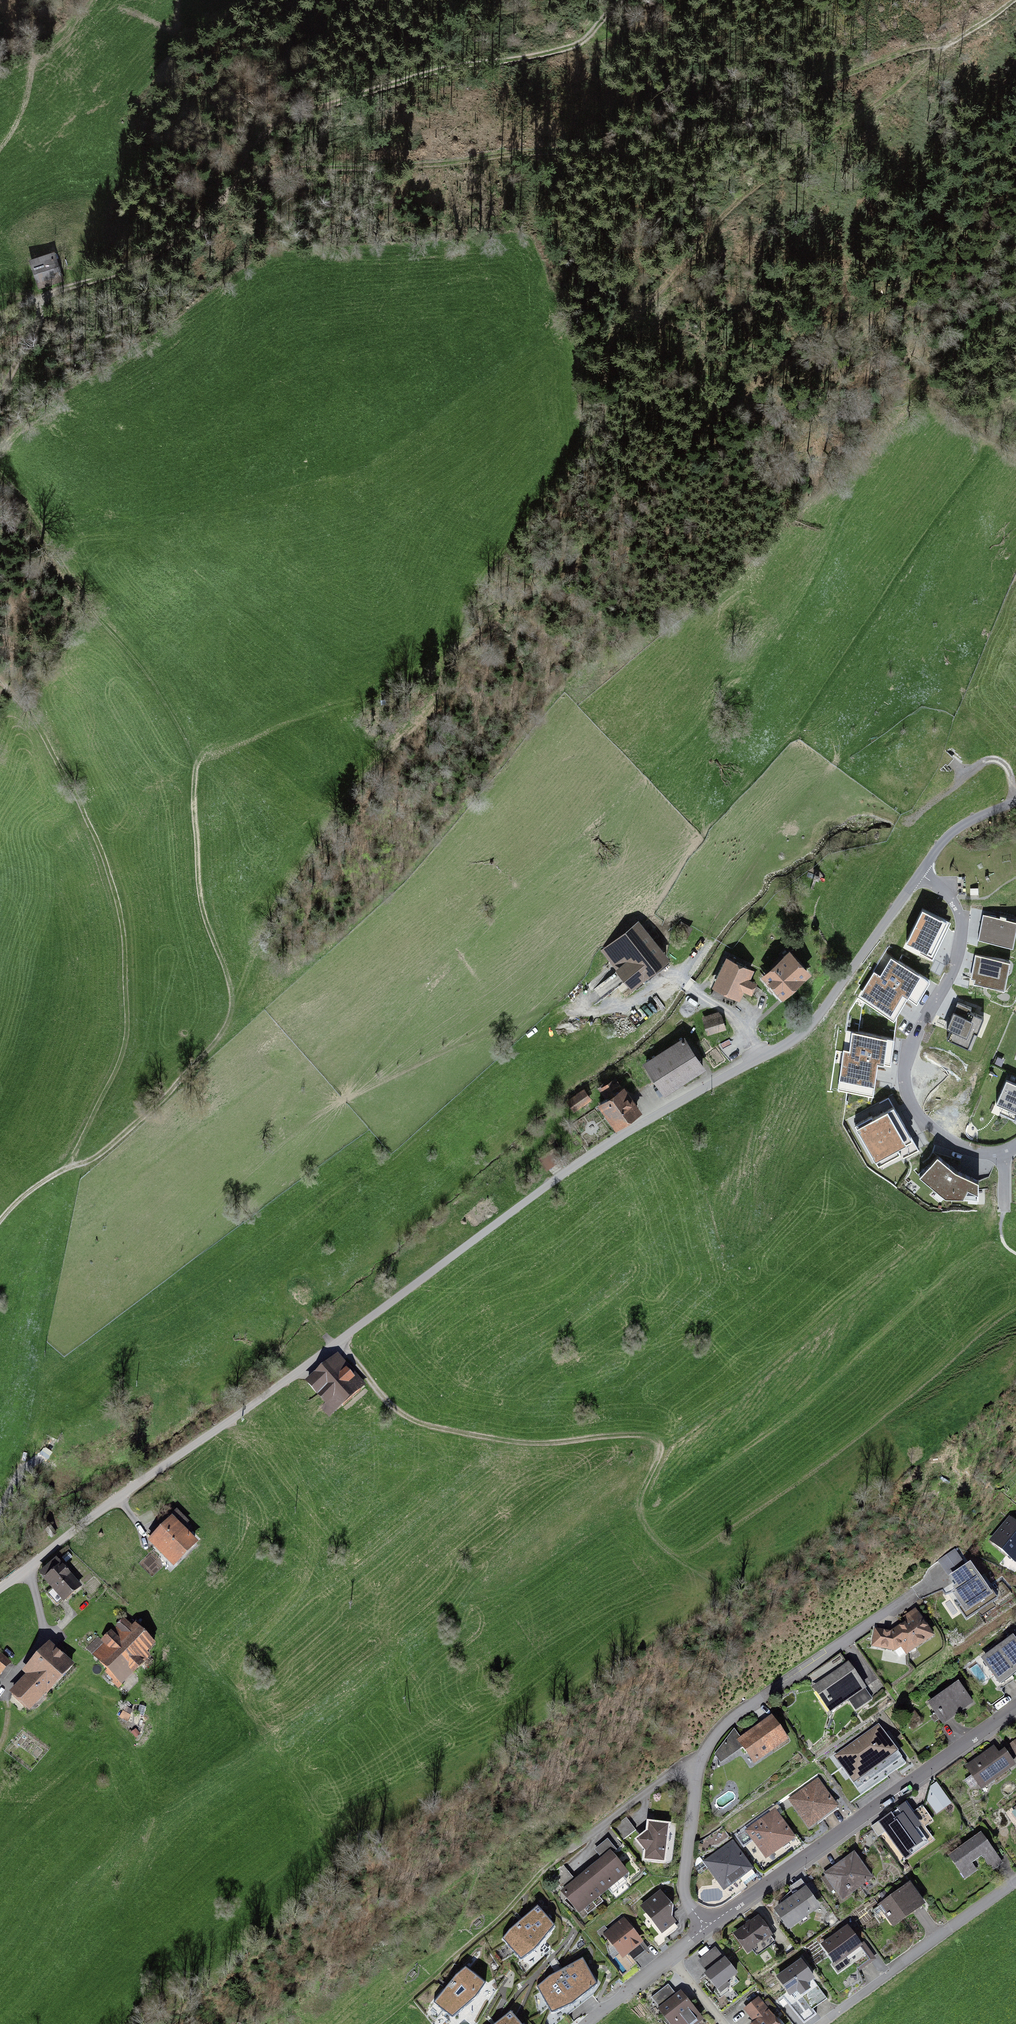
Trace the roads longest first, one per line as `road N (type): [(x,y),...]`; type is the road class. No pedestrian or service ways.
road 1 (unclassified): [(921,873),(817,1019),(534,1194),(0,1588)]
road 2 (track): [(0,318),(171,242),(226,198),(282,173),(658,149),(719,133),(891,54),(942,44)]
road 3 (track): [(0,479),(144,670),(195,762),(201,902),(231,986),(227,1026),(150,1111),(72,1167)]
road 4 (track): [(72,1167),(124,1067),(127,978),(113,898),(61,773),(0,676)]
road 5 (track): [(339,1341),(391,1406),(433,1427),(540,1445),(654,1438),(658,1457),(639,1518),(683,1562)]
road 6 (track): [(226,198),(276,124),(451,67),(586,41),(619,0)]
road 7 (residential): [(707,1925),(683,1882),(708,1744),(729,1719),(917,1594)]
road 8 (track): [(942,44),(741,201),(637,324)]
road 9 (residential): [(921,873),(953,900),(961,924),(950,979),(908,1061),(915,1104),(959,1149),(1015,1149)]
road 10 (residential): [(1015,1709),(707,1925)]
road 11 (track): [(567,1849),(377,2023)]
road 12 (residential): [(1015,1881),(822,2023)]
road 13 (track): [(586,41),(672,17),(802,25)]
road 14 (track): [(600,1010),(635,1001),(675,975),(737,1016),(760,1057)]
road 15 (unclassified): [(1015,800),(964,823),(921,873)]

